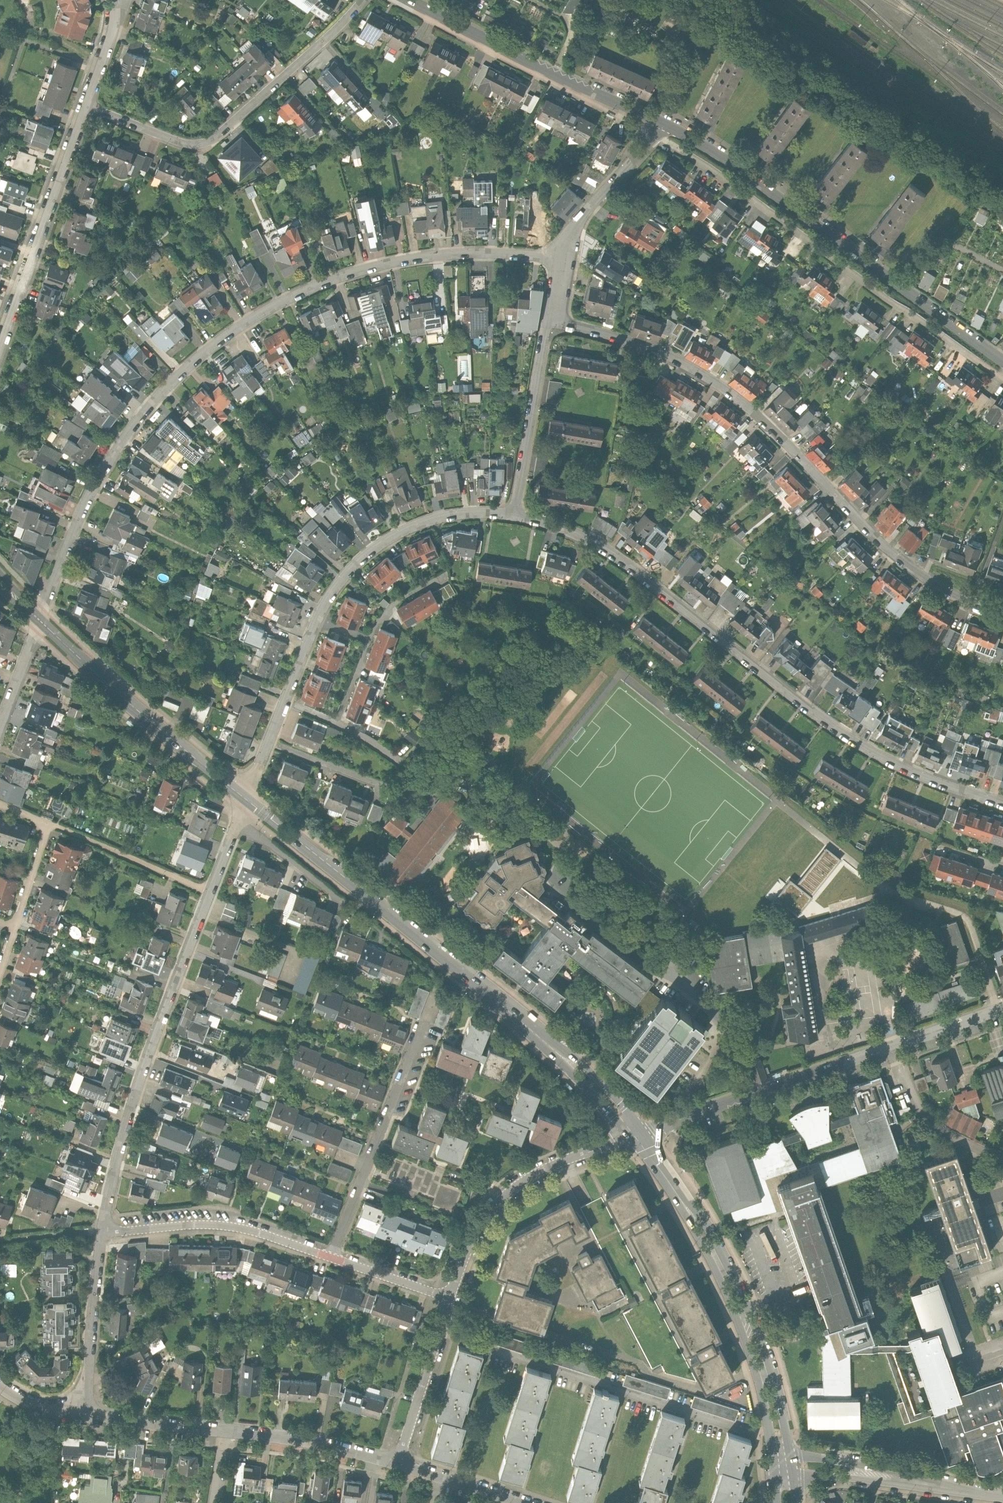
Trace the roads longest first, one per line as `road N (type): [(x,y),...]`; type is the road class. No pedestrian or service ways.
road 1 (residential): [(563,259),(481,254),(394,263),(291,297),(244,325),(174,380),(107,464),(39,620)]
road 2 (residential): [(1002,803),(865,745),(600,545),(514,514)]
road 3 (residential): [(550,322),(654,350),(737,398),(894,557),(1002,619)]
road 4 (residential): [(656,137),(1002,380)]
road 5 (tertiary): [(665,126),(1002,362)]
road 6 (secondary): [(542,1039),(246,799)]
road 7 (secondary): [(791,1457),(747,1305),(645,1133)]
road 8 (secondary): [(630,1138),(704,1247),(734,1311),(773,1458)]
road 9 (residential): [(210,892),(120,1150),(104,1229)]
road 10 (residential): [(86,106),(186,145),(205,144),(365,0)]
road 11 (residential): [(514,514),(431,519),(363,558),(318,621),(285,704)]
road 12 (residential): [(439,1331),(750,1432)]
road 13 (residential): [(751,1095),(717,1018),(688,985),(563,896),(558,876)]
road 14 (tertiary): [(410,0),(665,126)]
road 15 (secondary): [(246,799),(39,620)]
road 16 (residential): [(751,1095),(1002,1009)]
road 17 (residential): [(86,106),(0,349)]
road 18 (residential): [(449,1297),(474,1237),(511,1190),(630,1138)]
road 19 (residential): [(331,1257),(423,1025)]
road 20 (residential): [(331,1257),(248,1227),(104,1229)]
road 21 (residential): [(550,322),(514,514)]
road 22 (residential): [(104,1229),(85,1413)]
road 23 (residential): [(225,1427),(399,1461)]
road 24 (residential): [(210,892),(48,822)]
road 25 (residential): [(434,787),(387,750),(285,704)]
road 26 (residential): [(656,137),(577,224),(563,259)]
road 27 (tertiary): [(931,1485),(888,1468),(791,1457)]
road 28 (residential): [(85,1413),(225,1427)]
road 29 (secondary): [(645,1133),(581,1063),(542,1039)]
road 30 (tertiary): [(793,1476),(931,1485)]
road 31 (residential): [(238,819),(347,904)]
road 32 (residential): [(399,1461),(439,1331)]
road 33 (secondary): [(542,1039),(630,1138)]
road 34 (residential): [(399,1461),(524,1502)]
road 35 (residential): [(449,1297),(331,1257)]
road 36 (track): [(919,1266),(904,1219),(918,1190),(913,1176),(888,1184)]

